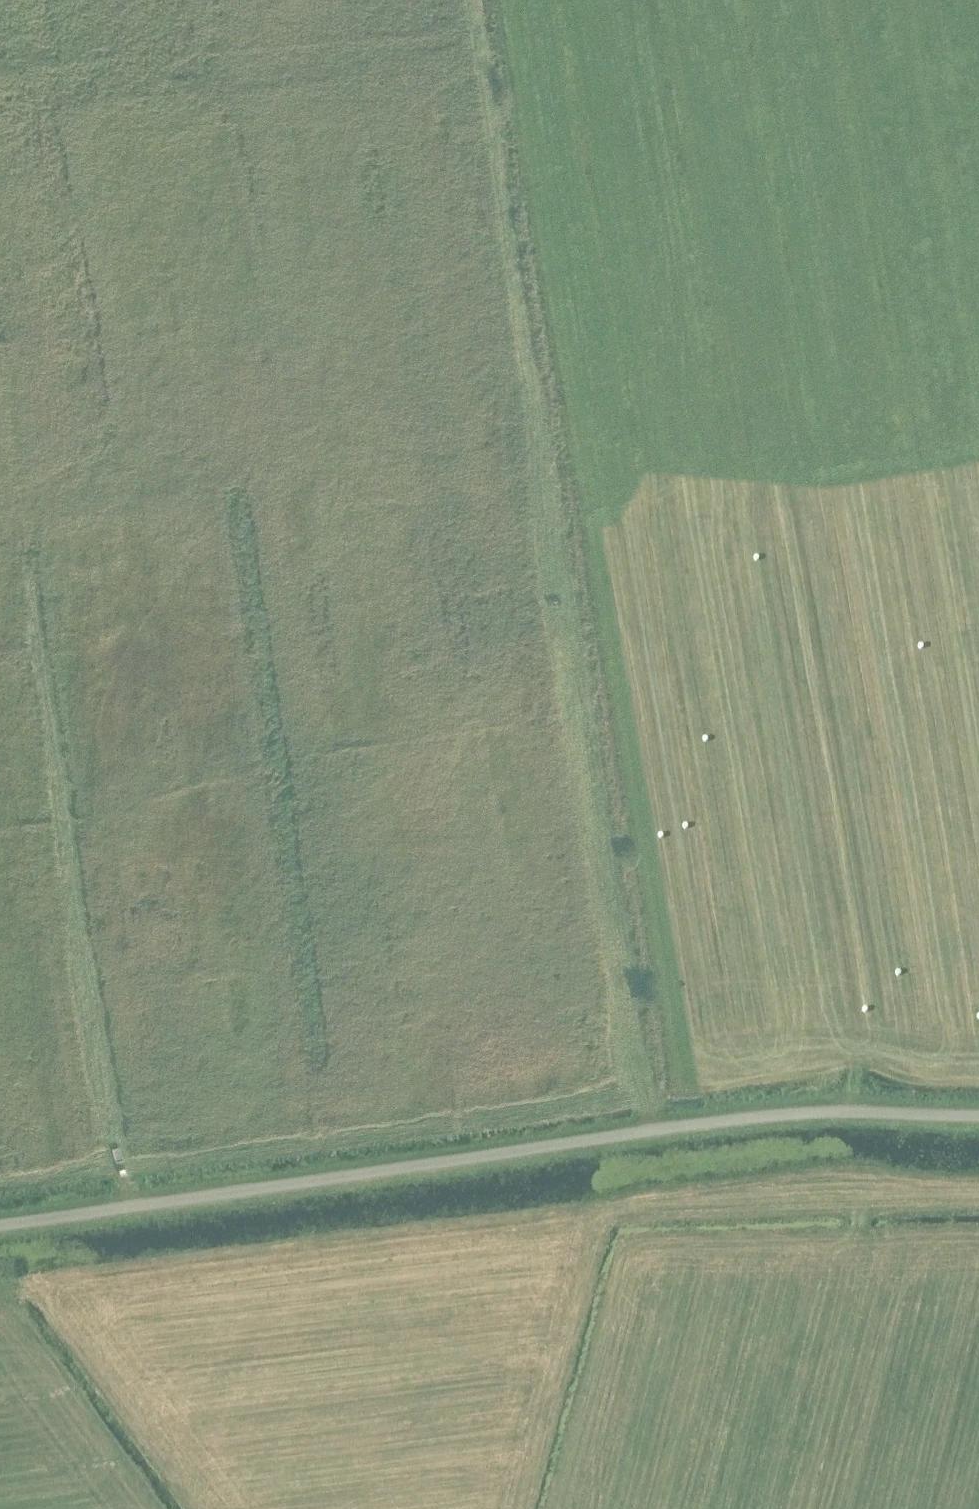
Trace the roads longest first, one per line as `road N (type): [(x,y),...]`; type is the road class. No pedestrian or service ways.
road 1 (unclassified): [(0,1227),(714,1123),(813,1114),(978,1116)]

